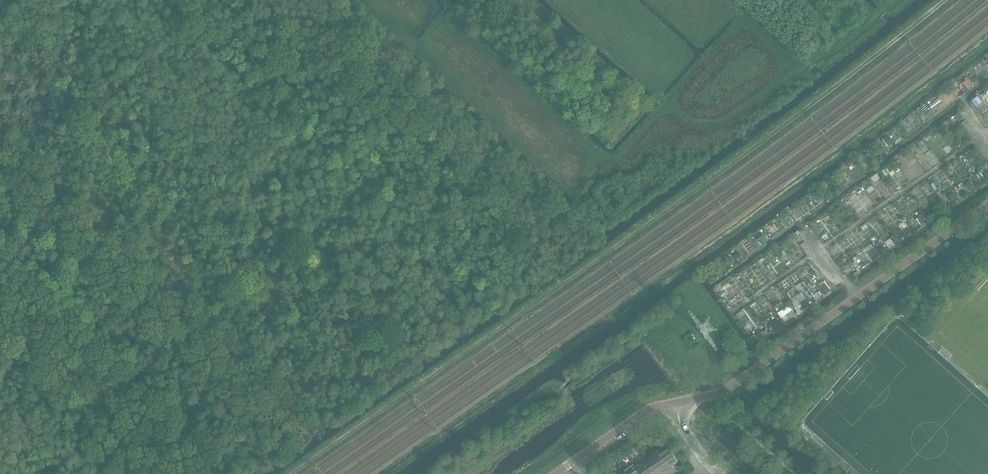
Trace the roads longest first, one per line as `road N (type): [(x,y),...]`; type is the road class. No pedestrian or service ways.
road 1 (track): [(950,0),(291,473)]
road 2 (unclassified): [(713,394),(987,205)]

